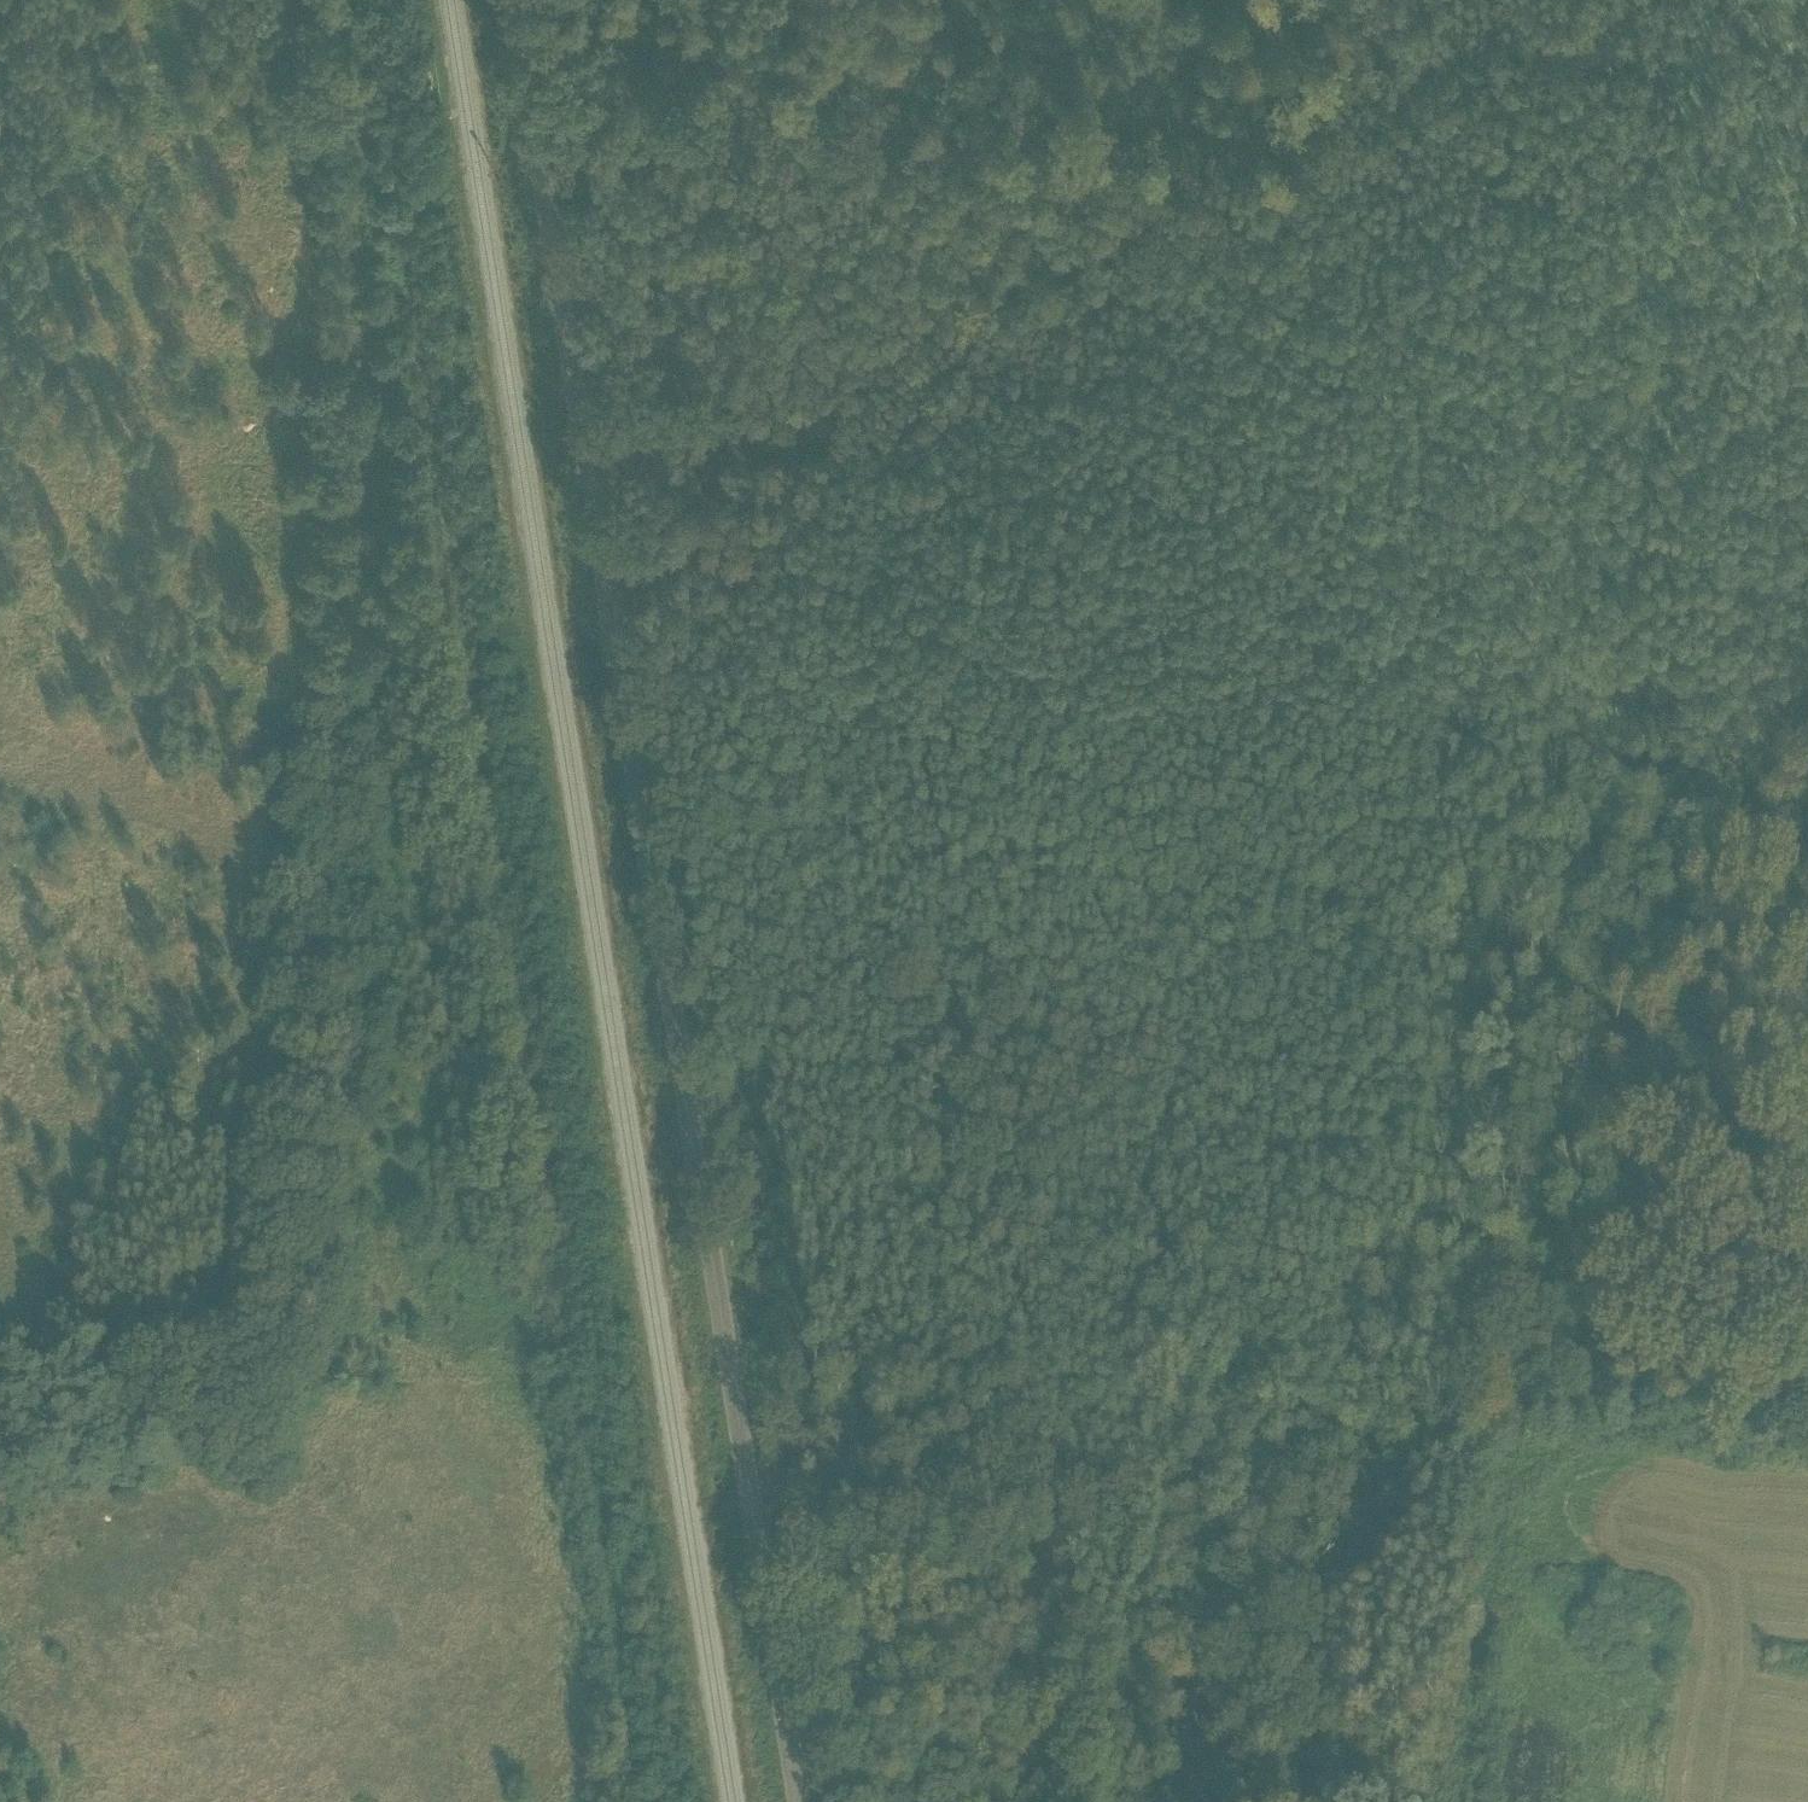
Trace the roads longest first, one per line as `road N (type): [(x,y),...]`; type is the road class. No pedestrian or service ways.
road 1 (unclassified): [(795,1801),(510,0)]

